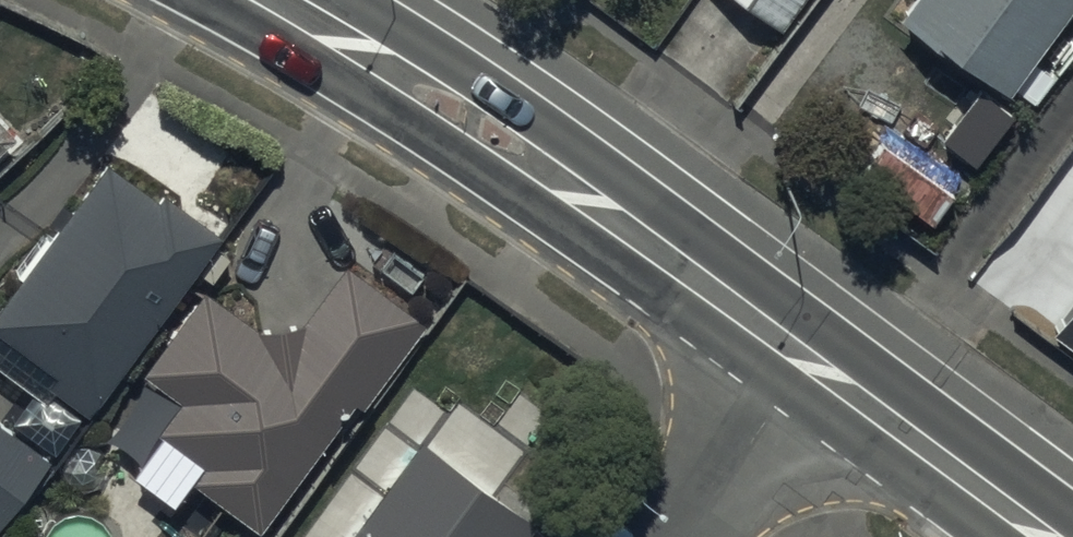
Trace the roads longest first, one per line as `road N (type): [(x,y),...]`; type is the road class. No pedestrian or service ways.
road 1 (secondary): [(280,0),(585,197),(809,357)]
road 2 (secondary): [(809,357),(1052,536)]
road 3 (residential): [(809,357),(681,536)]

